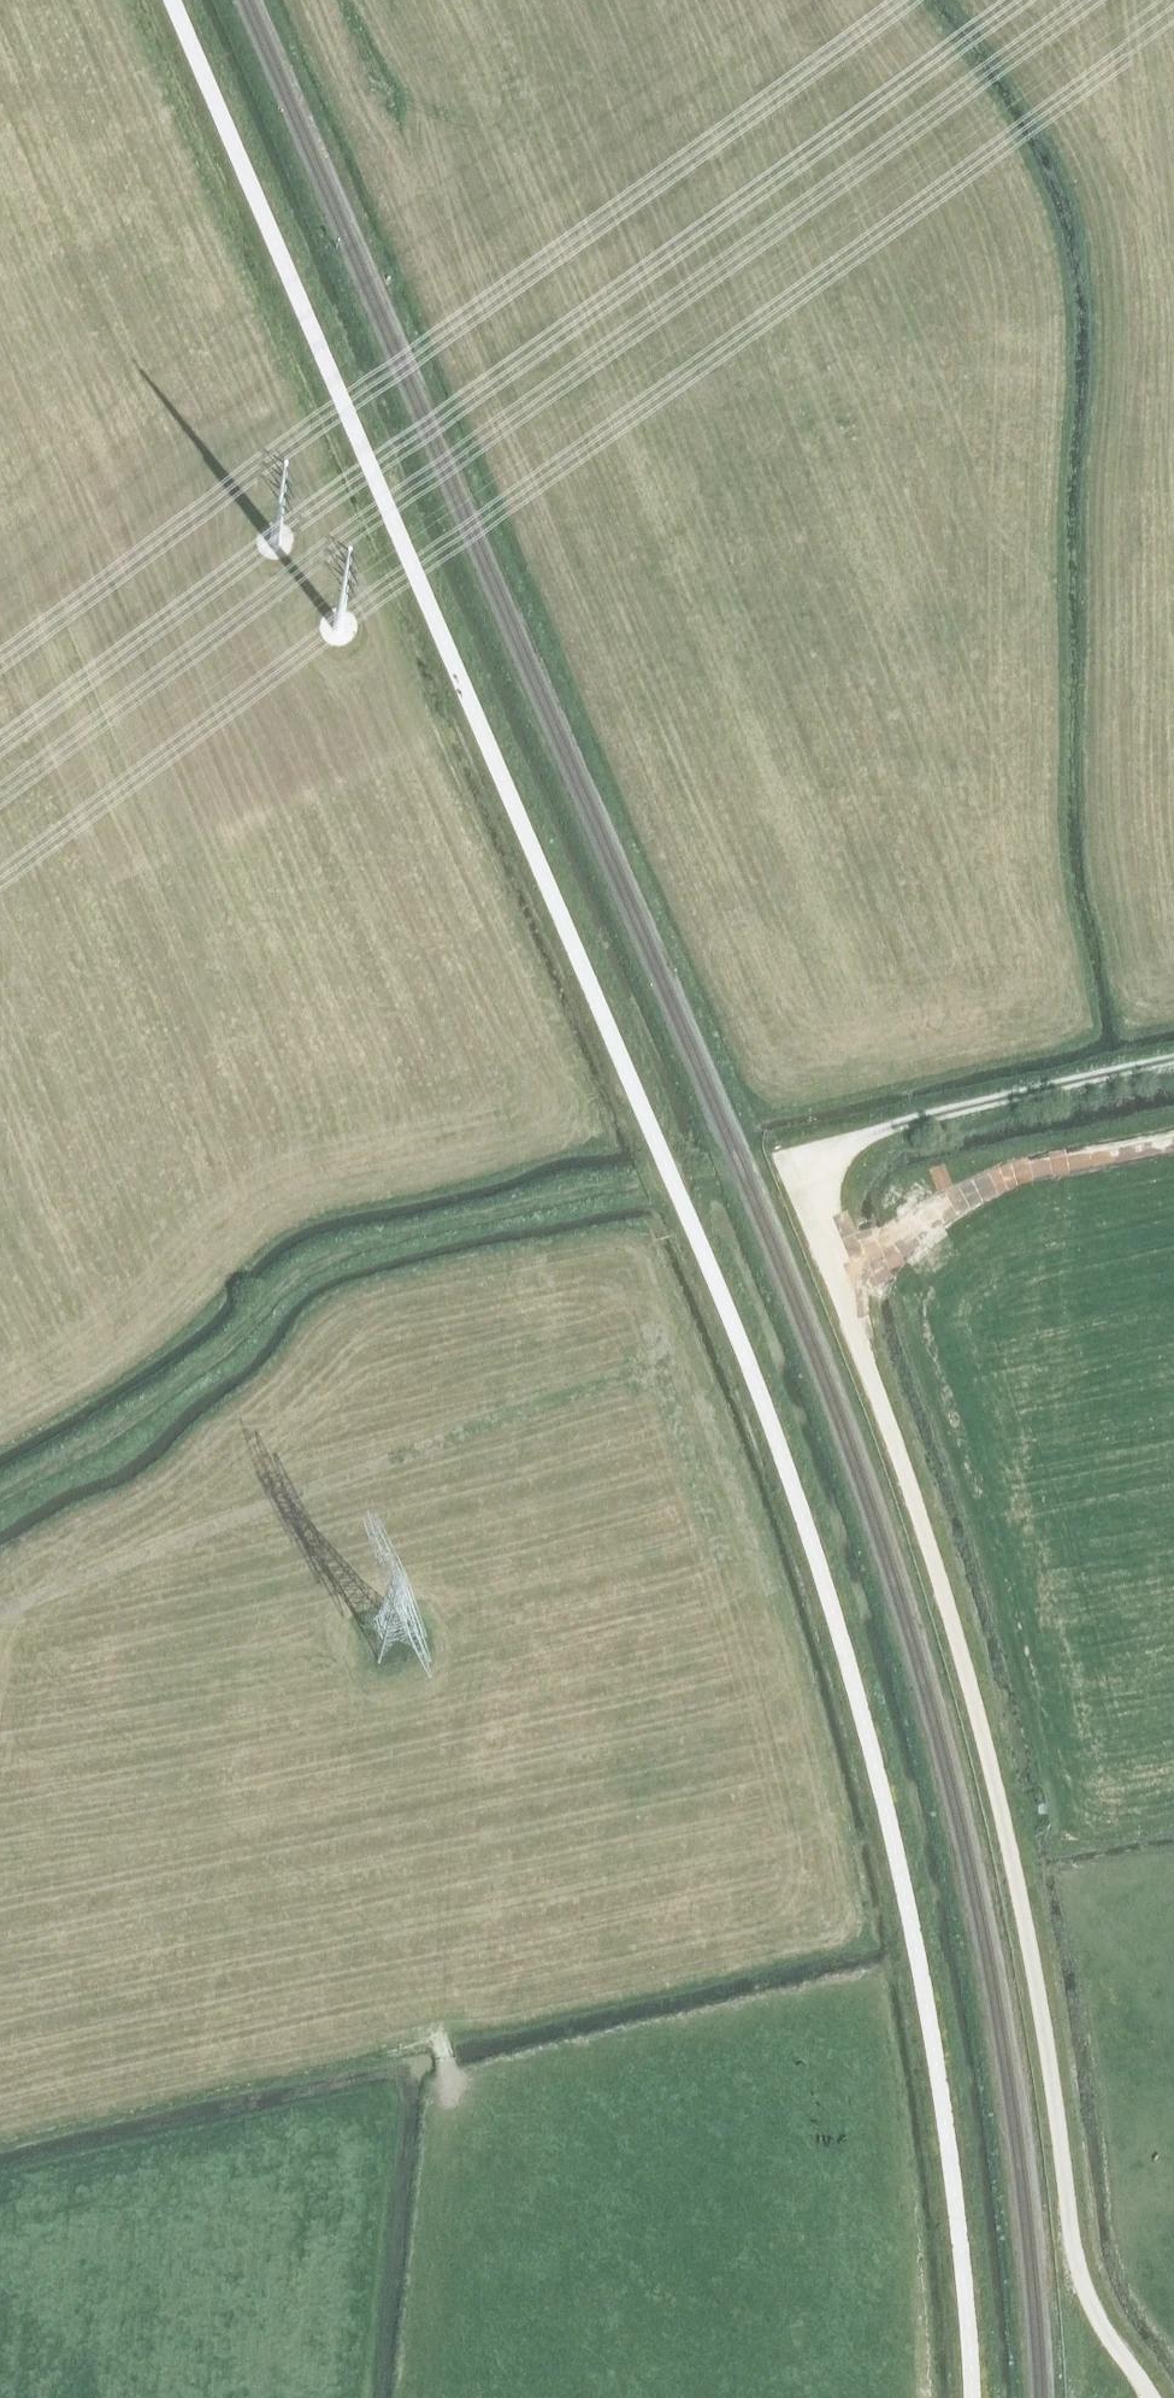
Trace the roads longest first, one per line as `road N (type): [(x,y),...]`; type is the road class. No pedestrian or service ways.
road 1 (track): [(0,1494),(193,1375),(282,1291),(333,1257),(554,1200),(671,1179)]
road 2 (unclassified): [(782,1161),(1173,1062)]

